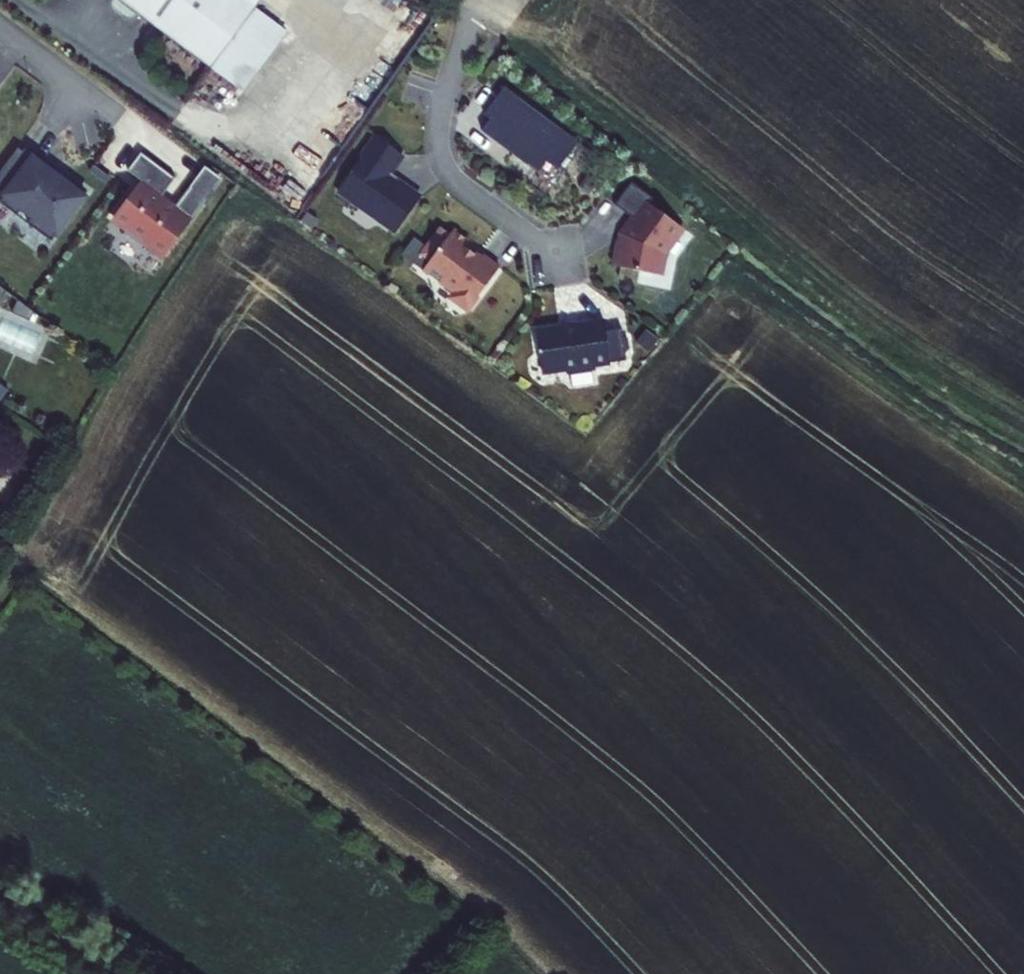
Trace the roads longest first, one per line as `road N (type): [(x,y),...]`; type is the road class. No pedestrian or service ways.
road 1 (residential): [(472,0),(437,122),(440,167),(464,194),(557,257)]

